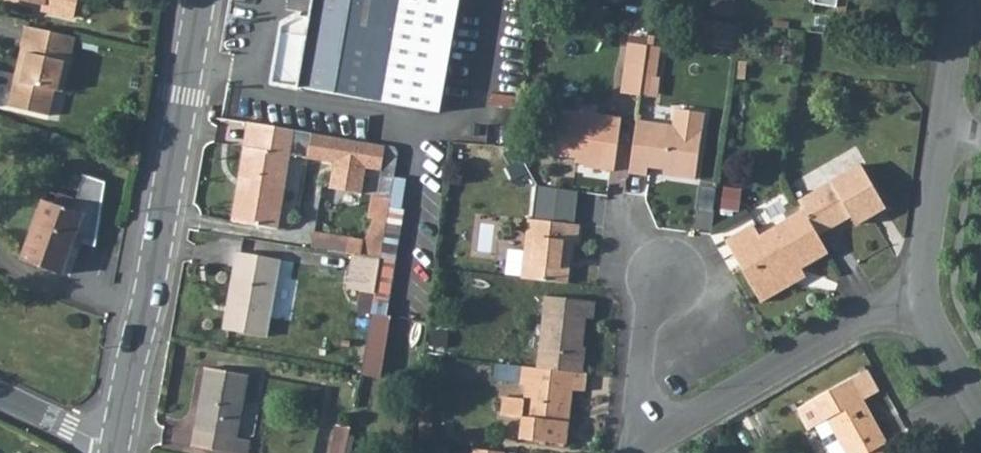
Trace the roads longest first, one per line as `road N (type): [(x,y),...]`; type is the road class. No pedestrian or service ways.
road 1 (tertiary): [(116,447),(198,0)]
road 2 (residential): [(655,442),(918,288)]
road 3 (residential): [(655,442),(642,402),(647,320),(666,279)]
road 4 (residential): [(940,133),(918,288)]
road 5 (residential): [(959,0),(940,133)]
road 6 (residential): [(918,288),(980,400)]
road 7 (residential): [(0,397),(116,447)]

